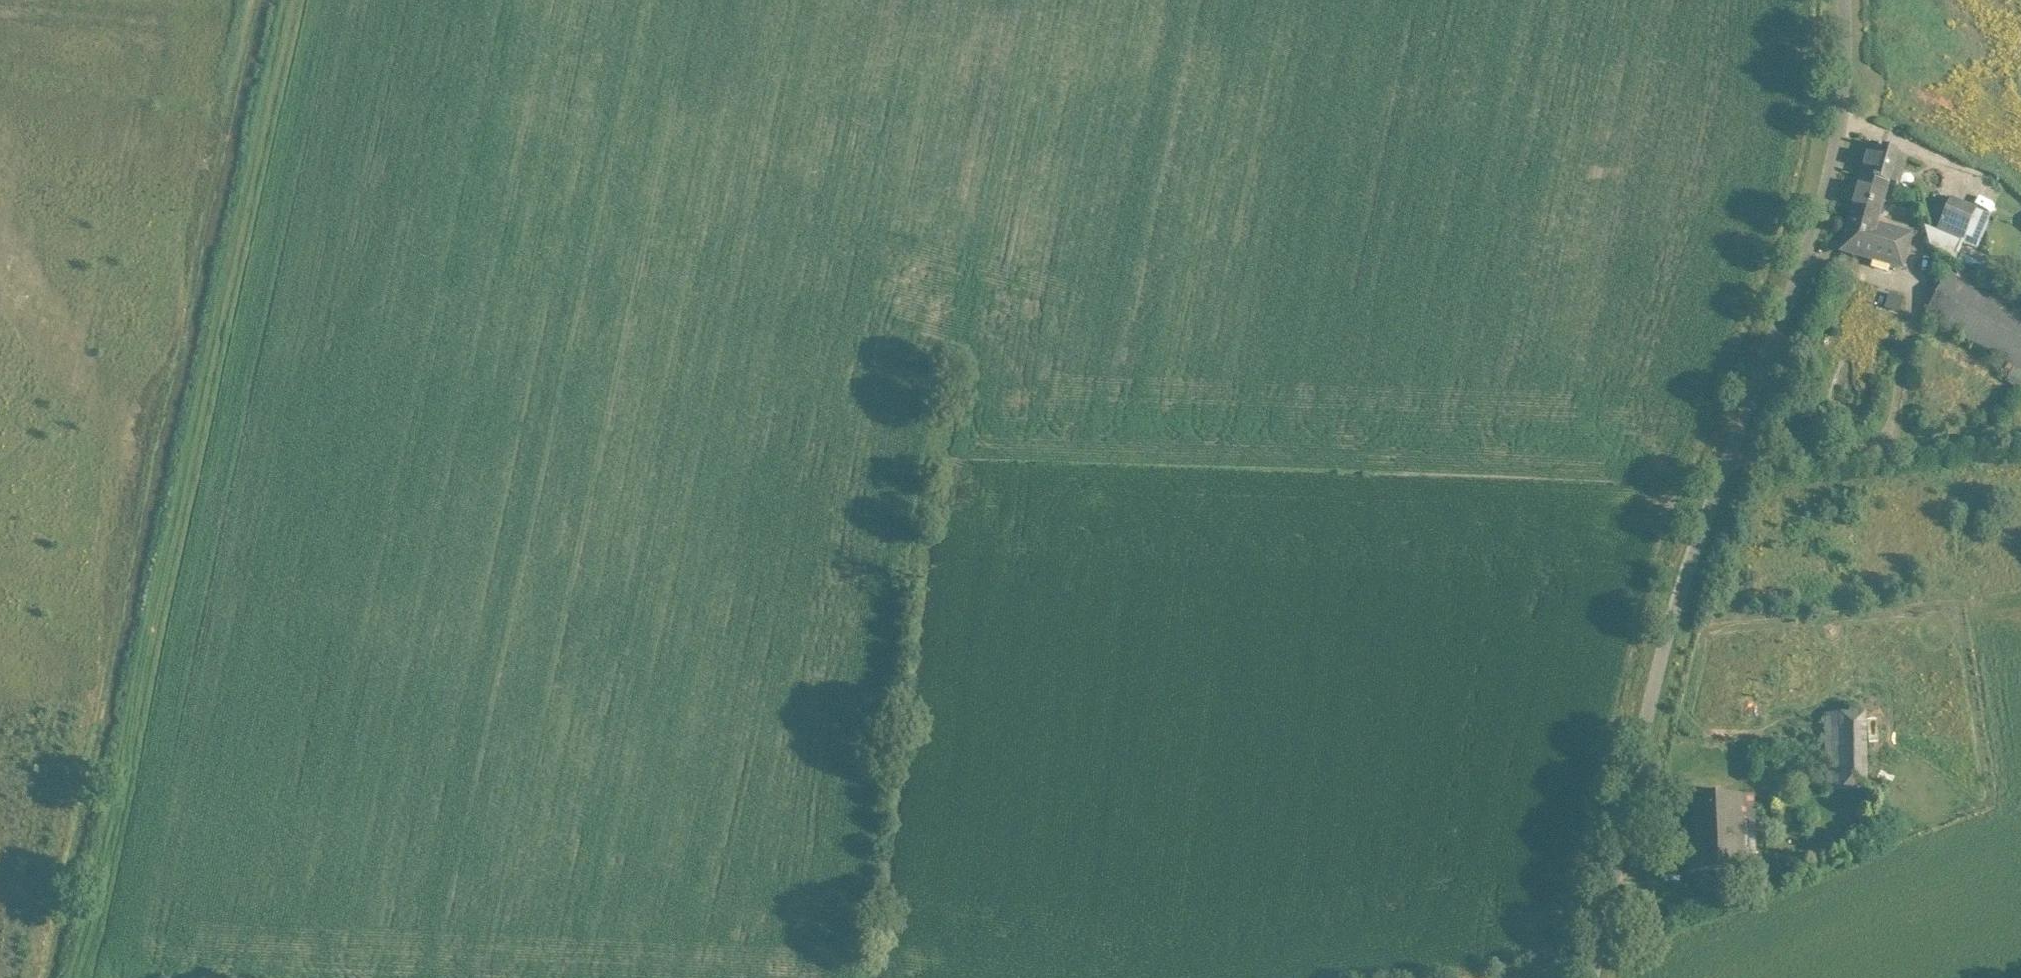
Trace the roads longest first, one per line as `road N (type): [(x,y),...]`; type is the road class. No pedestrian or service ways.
road 1 (unclassified): [(1593,977),(1666,641),(1834,157),(1844,0)]

